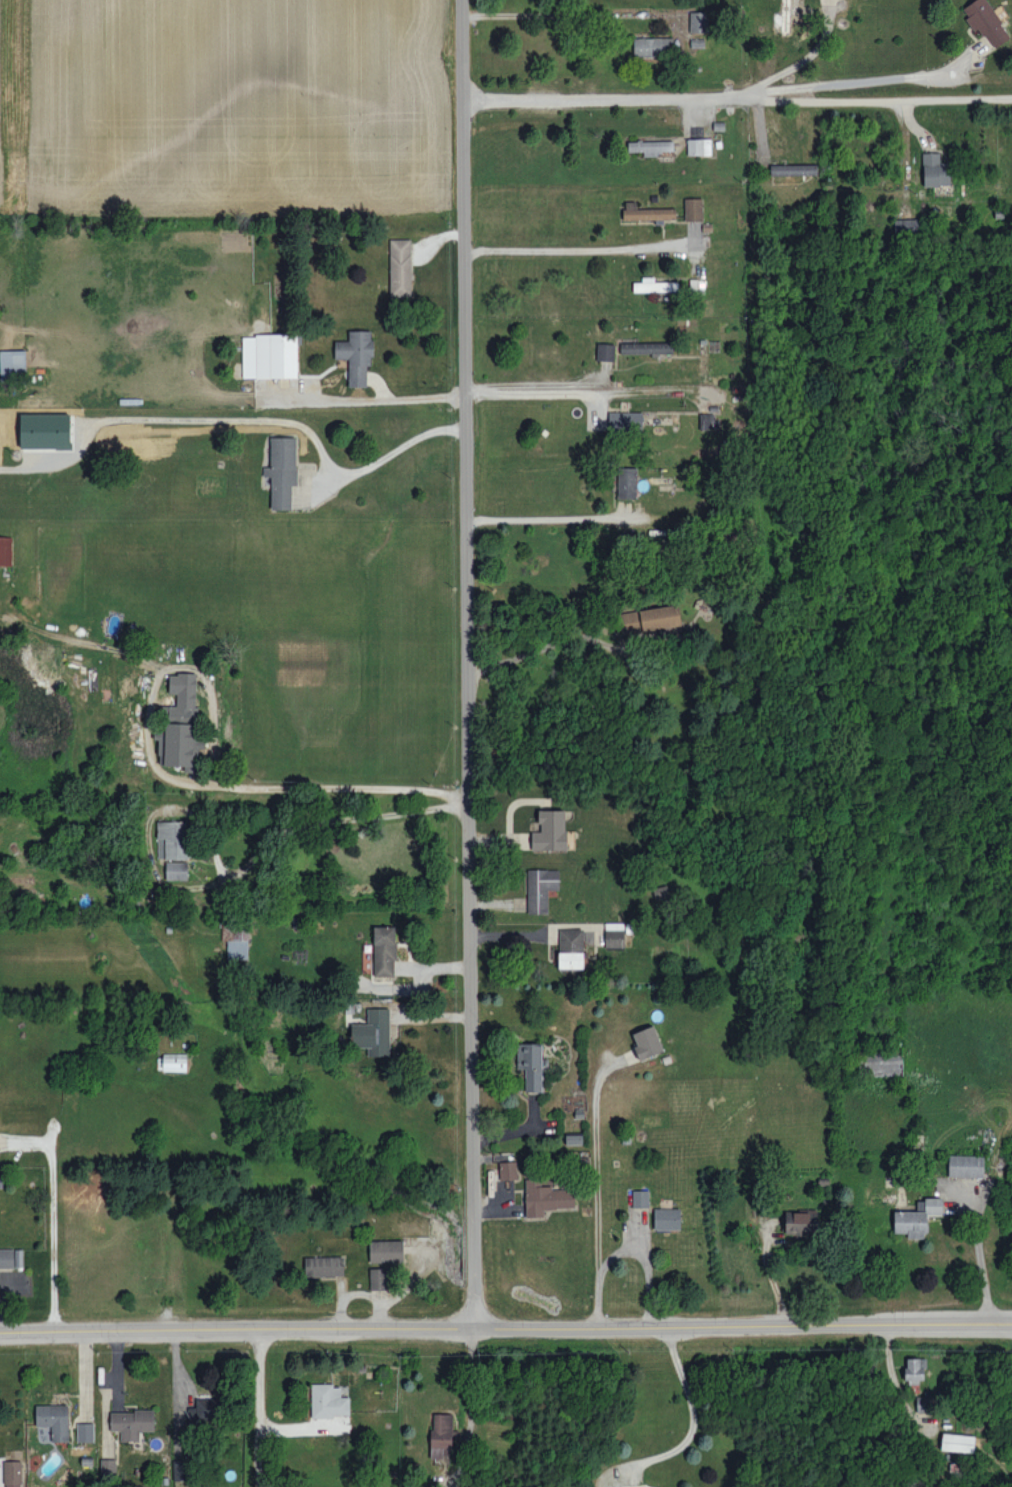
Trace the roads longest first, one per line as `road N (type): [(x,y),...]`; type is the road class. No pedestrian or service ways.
road 1 (residential): [(475,1332),(452,644),(448,0)]
road 2 (secondary): [(1011,1325),(0,1336)]
road 3 (residential): [(452,644),(792,634)]
road 4 (residential): [(260,1330),(267,1486)]

